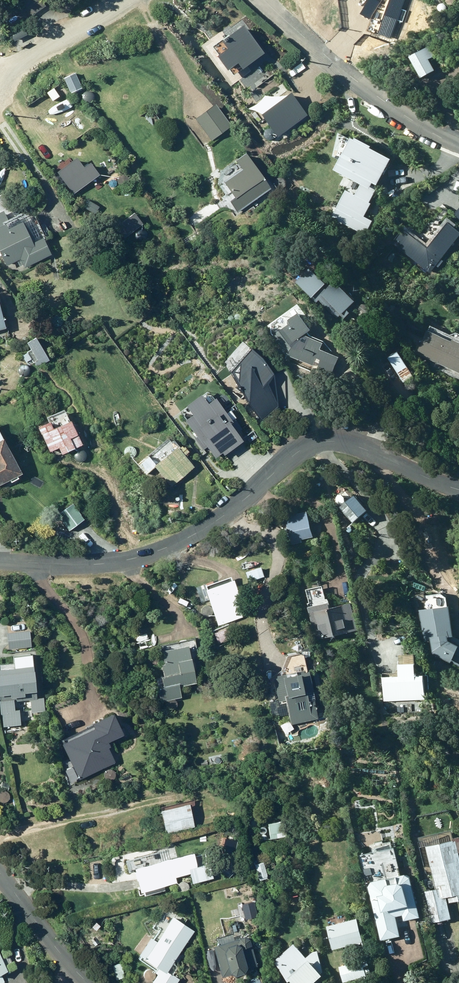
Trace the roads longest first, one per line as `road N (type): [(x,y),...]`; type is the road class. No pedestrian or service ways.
road 1 (residential): [(0,561),(97,565),(168,547),(196,536),(322,442),(366,449),(458,489)]
road 2 (residential): [(458,146),(369,90),(266,0)]
road 3 (residential): [(88,982),(0,873)]

